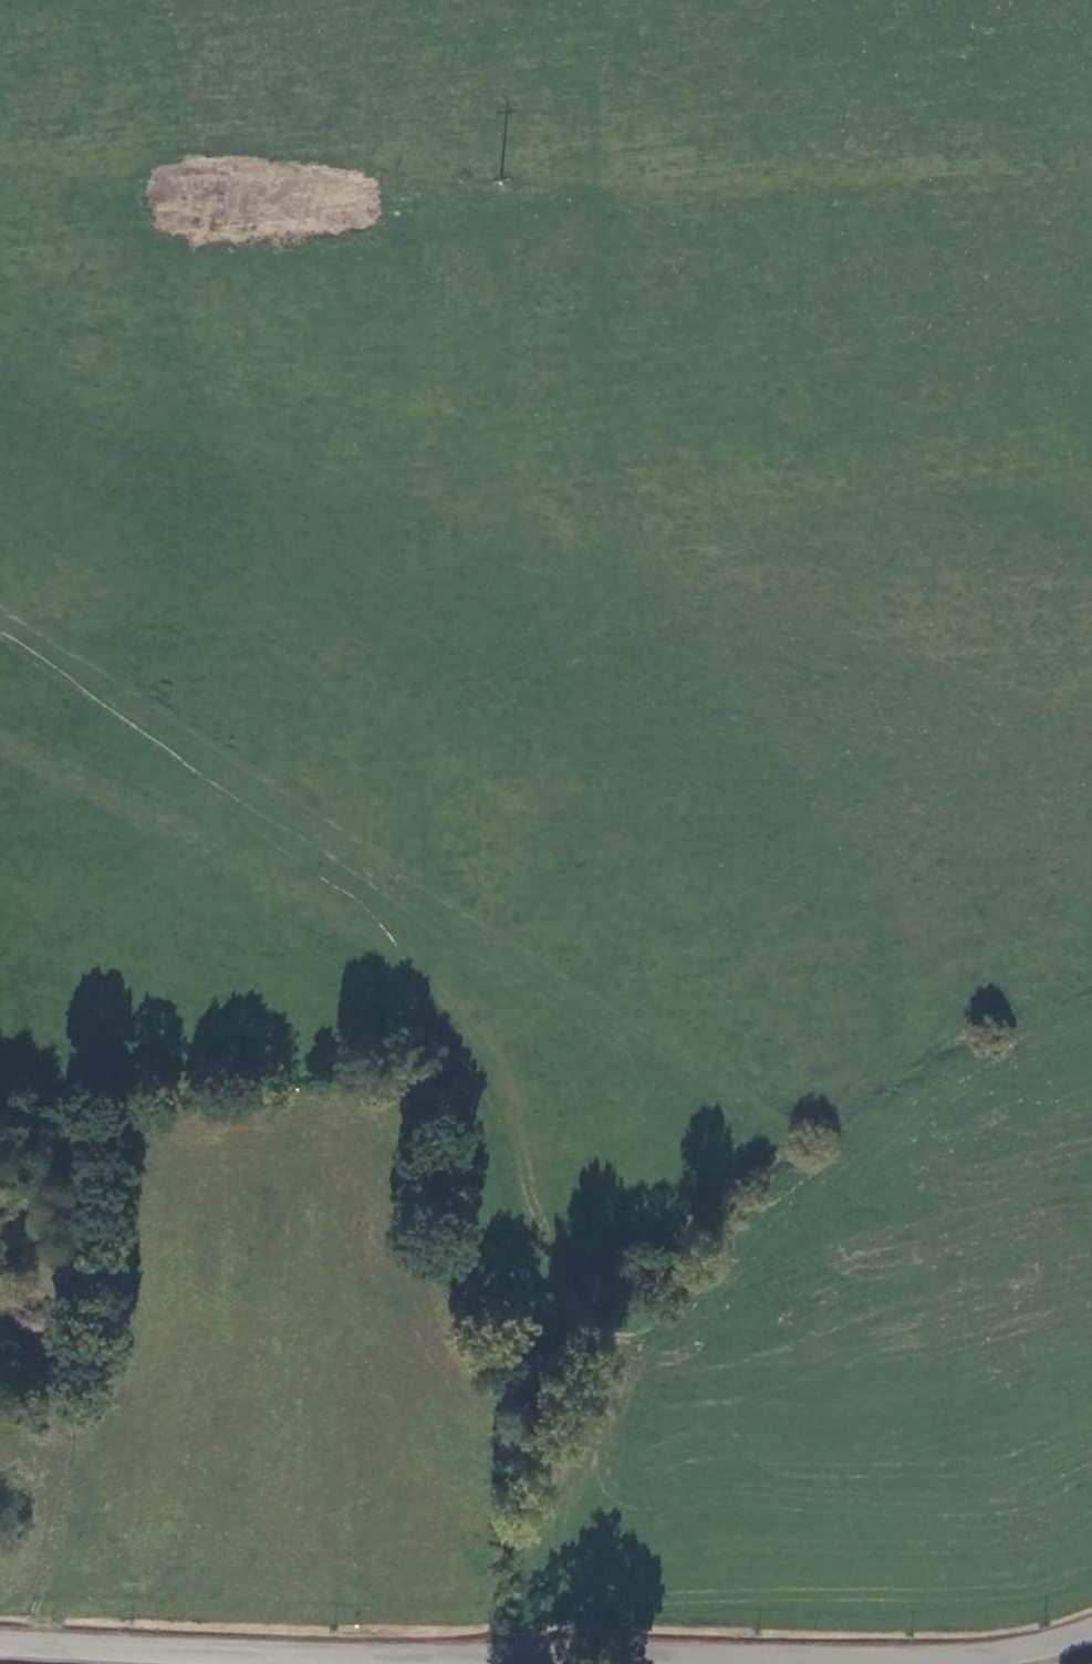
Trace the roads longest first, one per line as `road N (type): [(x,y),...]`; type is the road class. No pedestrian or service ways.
road 1 (unclassified): [(0,1645),(347,1658),(603,1657)]
road 2 (unclassified): [(603,1657),(936,1661),(1005,1656),(1091,1632)]

